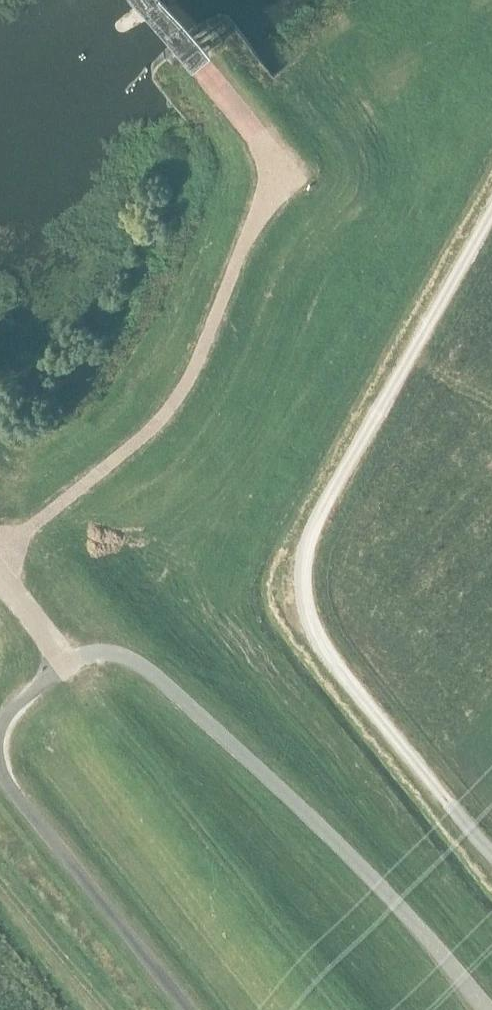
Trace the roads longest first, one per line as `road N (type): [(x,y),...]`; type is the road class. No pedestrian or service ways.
road 1 (track): [(491,214),(340,480),(306,550),(301,588),(316,635),(491,855)]
road 2 (unclassified): [(0,553),(168,411),(266,198),(272,170),(265,141),(192,55)]
road 3 (track): [(489,1009),(357,862),(167,687),(118,656),(67,664)]
road 4 (unclassified): [(189,1009),(5,774),(2,736),(10,717),(67,664),(0,572)]

